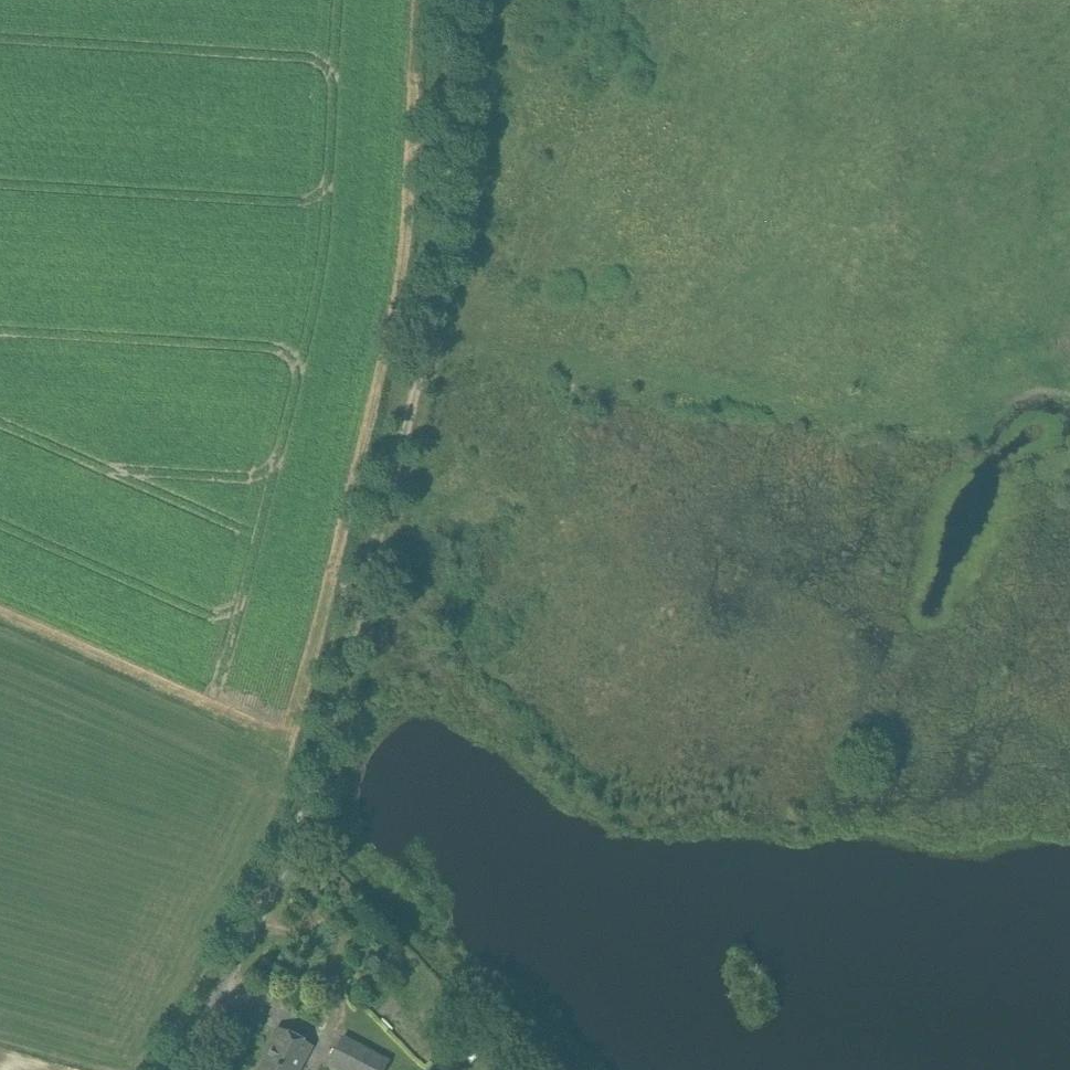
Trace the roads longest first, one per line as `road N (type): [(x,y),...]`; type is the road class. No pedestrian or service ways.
road 1 (track): [(168,1069),(291,817),(414,389),(446,0)]

